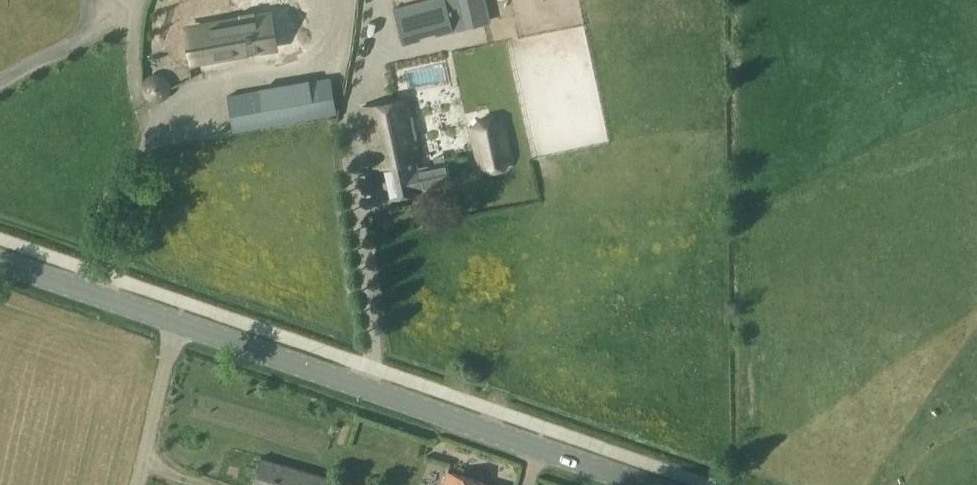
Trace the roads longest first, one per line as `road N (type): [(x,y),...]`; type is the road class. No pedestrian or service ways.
road 1 (tertiary): [(637,484),(0,265)]

